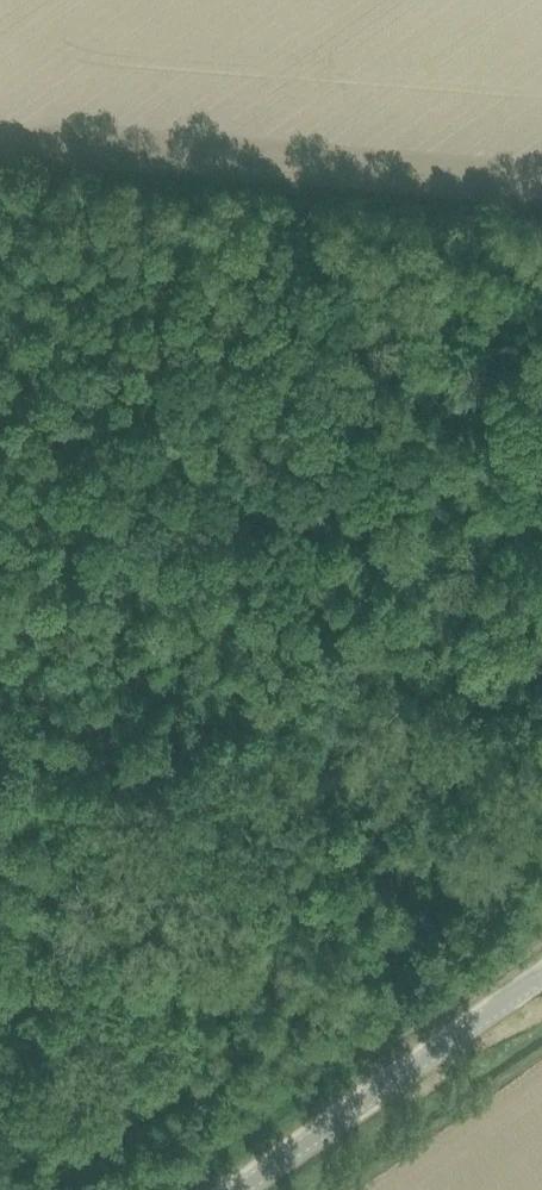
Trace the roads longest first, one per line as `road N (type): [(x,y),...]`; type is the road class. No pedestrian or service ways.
road 1 (track): [(541,437),(457,379),(403,371),(334,395),(201,469),(123,567),(69,663),(26,802),(0,836)]
road 2 (track): [(49,1189),(458,899),(541,813)]
road 3 (unclassified): [(237,1189),(541,974)]

